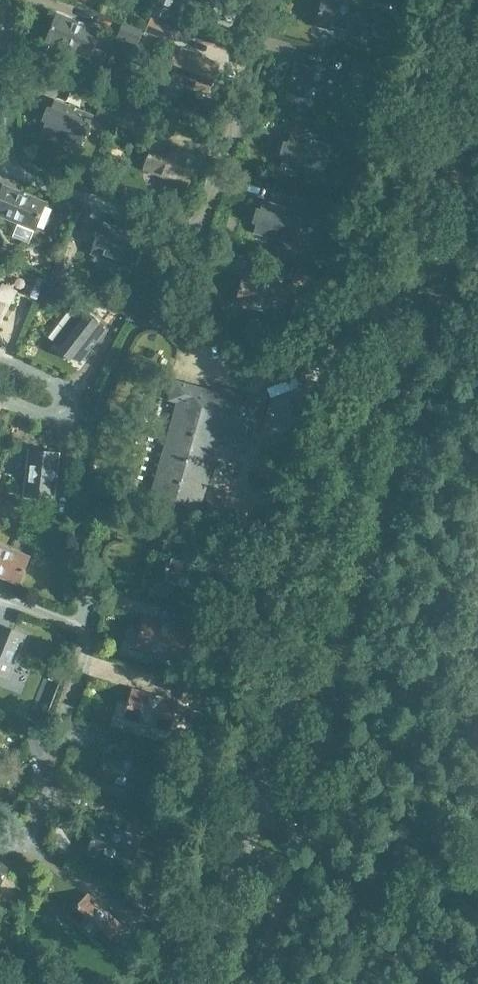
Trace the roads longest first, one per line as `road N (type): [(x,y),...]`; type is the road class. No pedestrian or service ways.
road 1 (unclassified): [(203,983),(477,3)]

